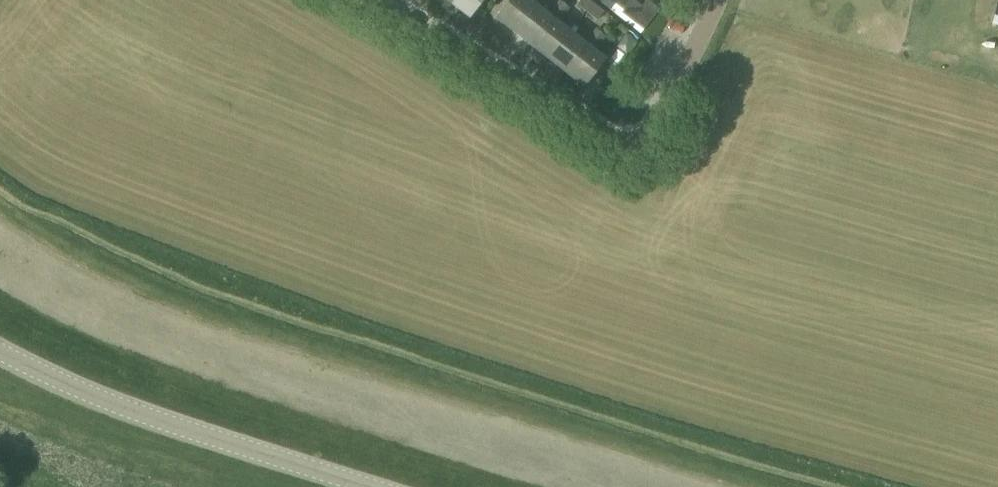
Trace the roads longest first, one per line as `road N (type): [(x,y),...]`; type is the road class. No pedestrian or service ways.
road 1 (residential): [(720,0),(654,135),(636,146),(375,0)]
road 2 (secondary): [(370,486),(103,400),(0,352)]

